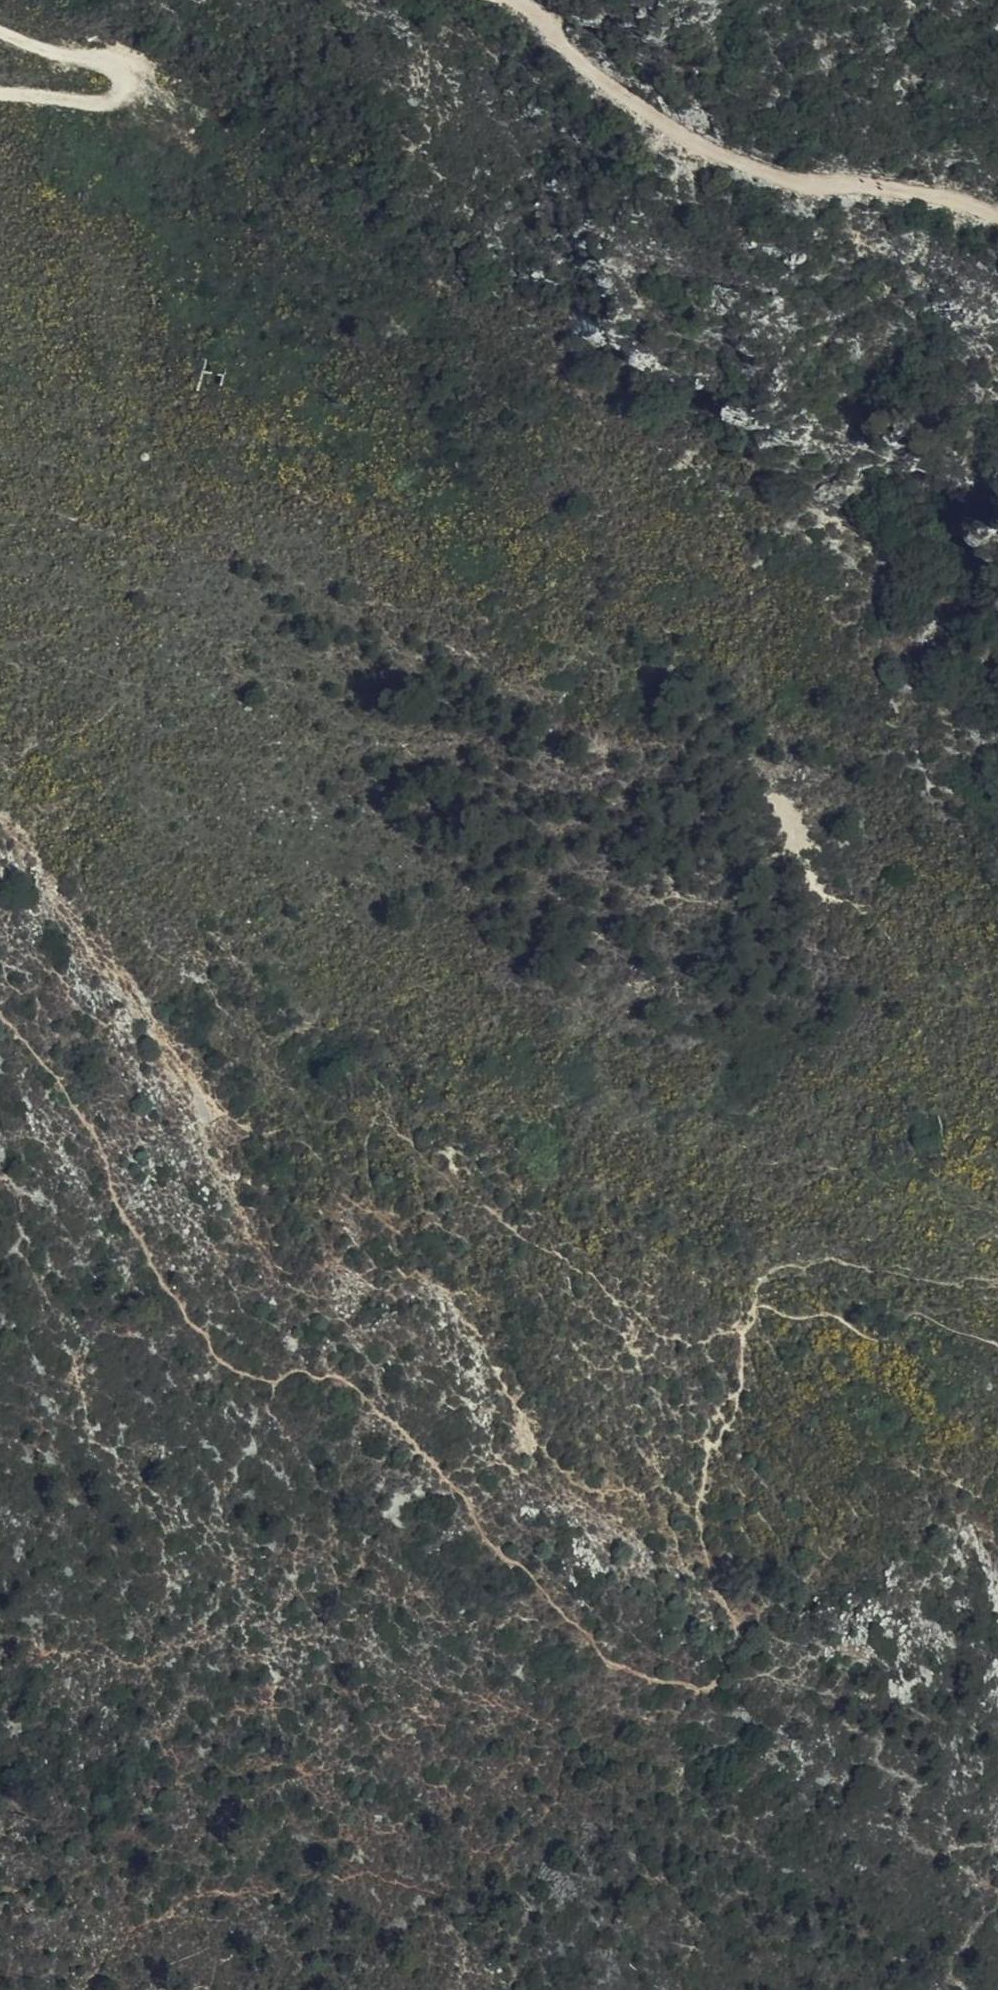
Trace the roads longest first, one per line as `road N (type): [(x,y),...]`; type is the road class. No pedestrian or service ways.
road 1 (track): [(997,215),(952,199),(795,182),(717,153),(604,82),(514,0)]
road 2 (track): [(0,93),(106,103),(119,99),(123,82),(109,65),(0,33)]

